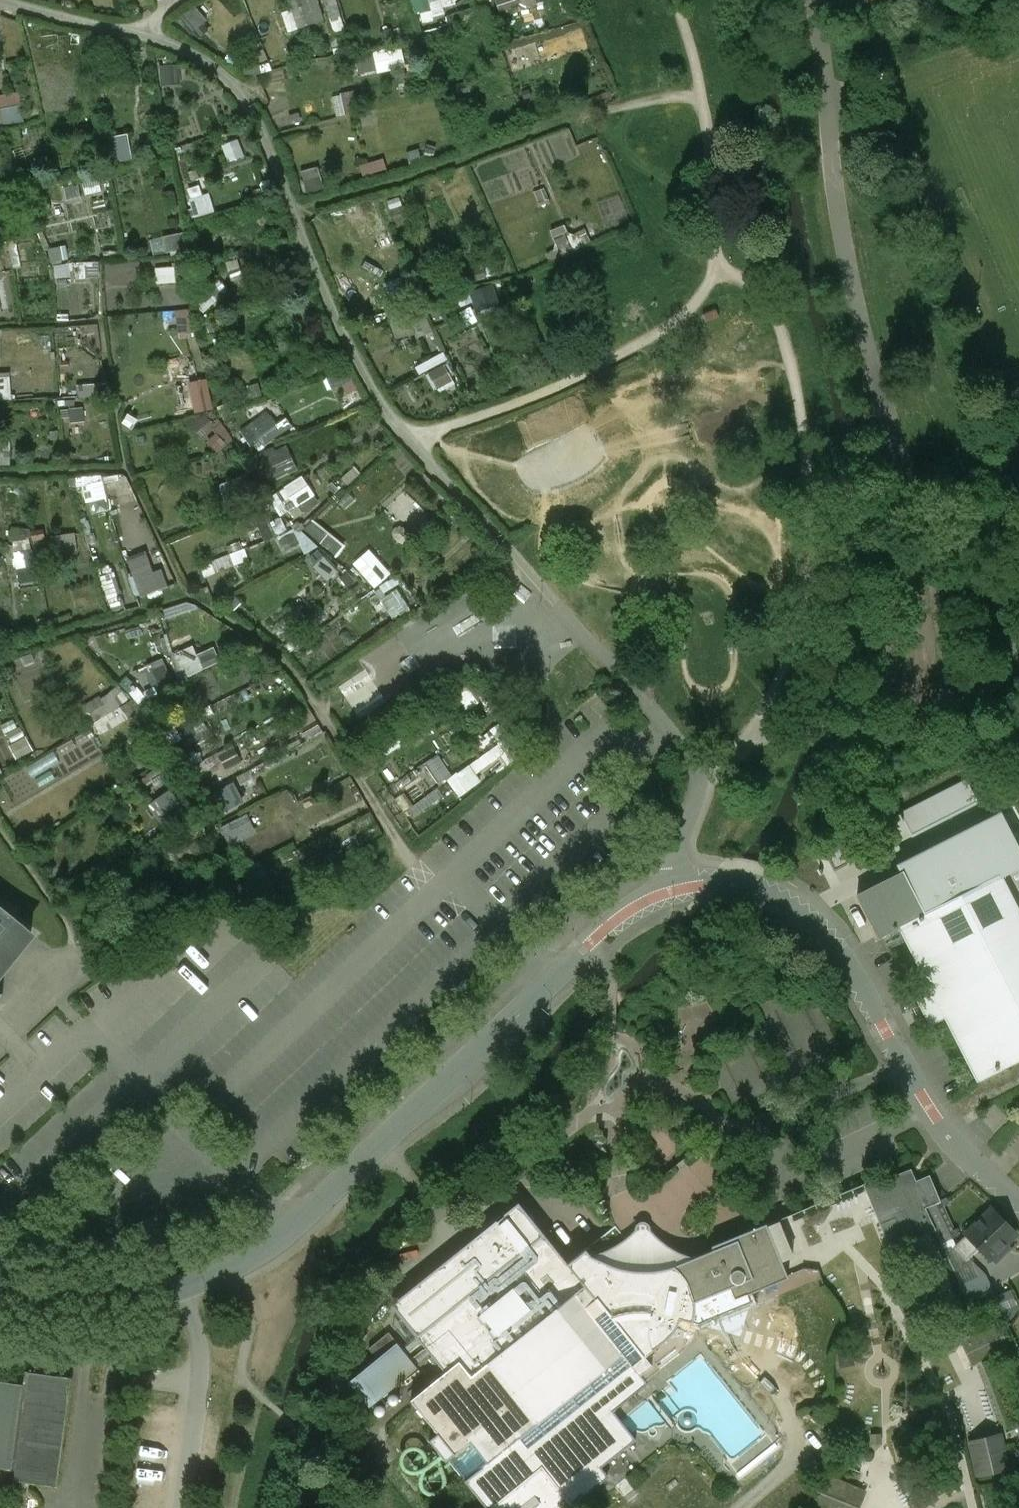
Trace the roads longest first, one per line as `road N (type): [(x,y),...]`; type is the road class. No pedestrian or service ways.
road 1 (residential): [(0,1302),(65,1307),(179,1290),(227,1272),(293,1228),(586,947),(677,883)]
road 2 (residential): [(677,883),(762,893),(837,947),(950,1138),(1018,1203)]

